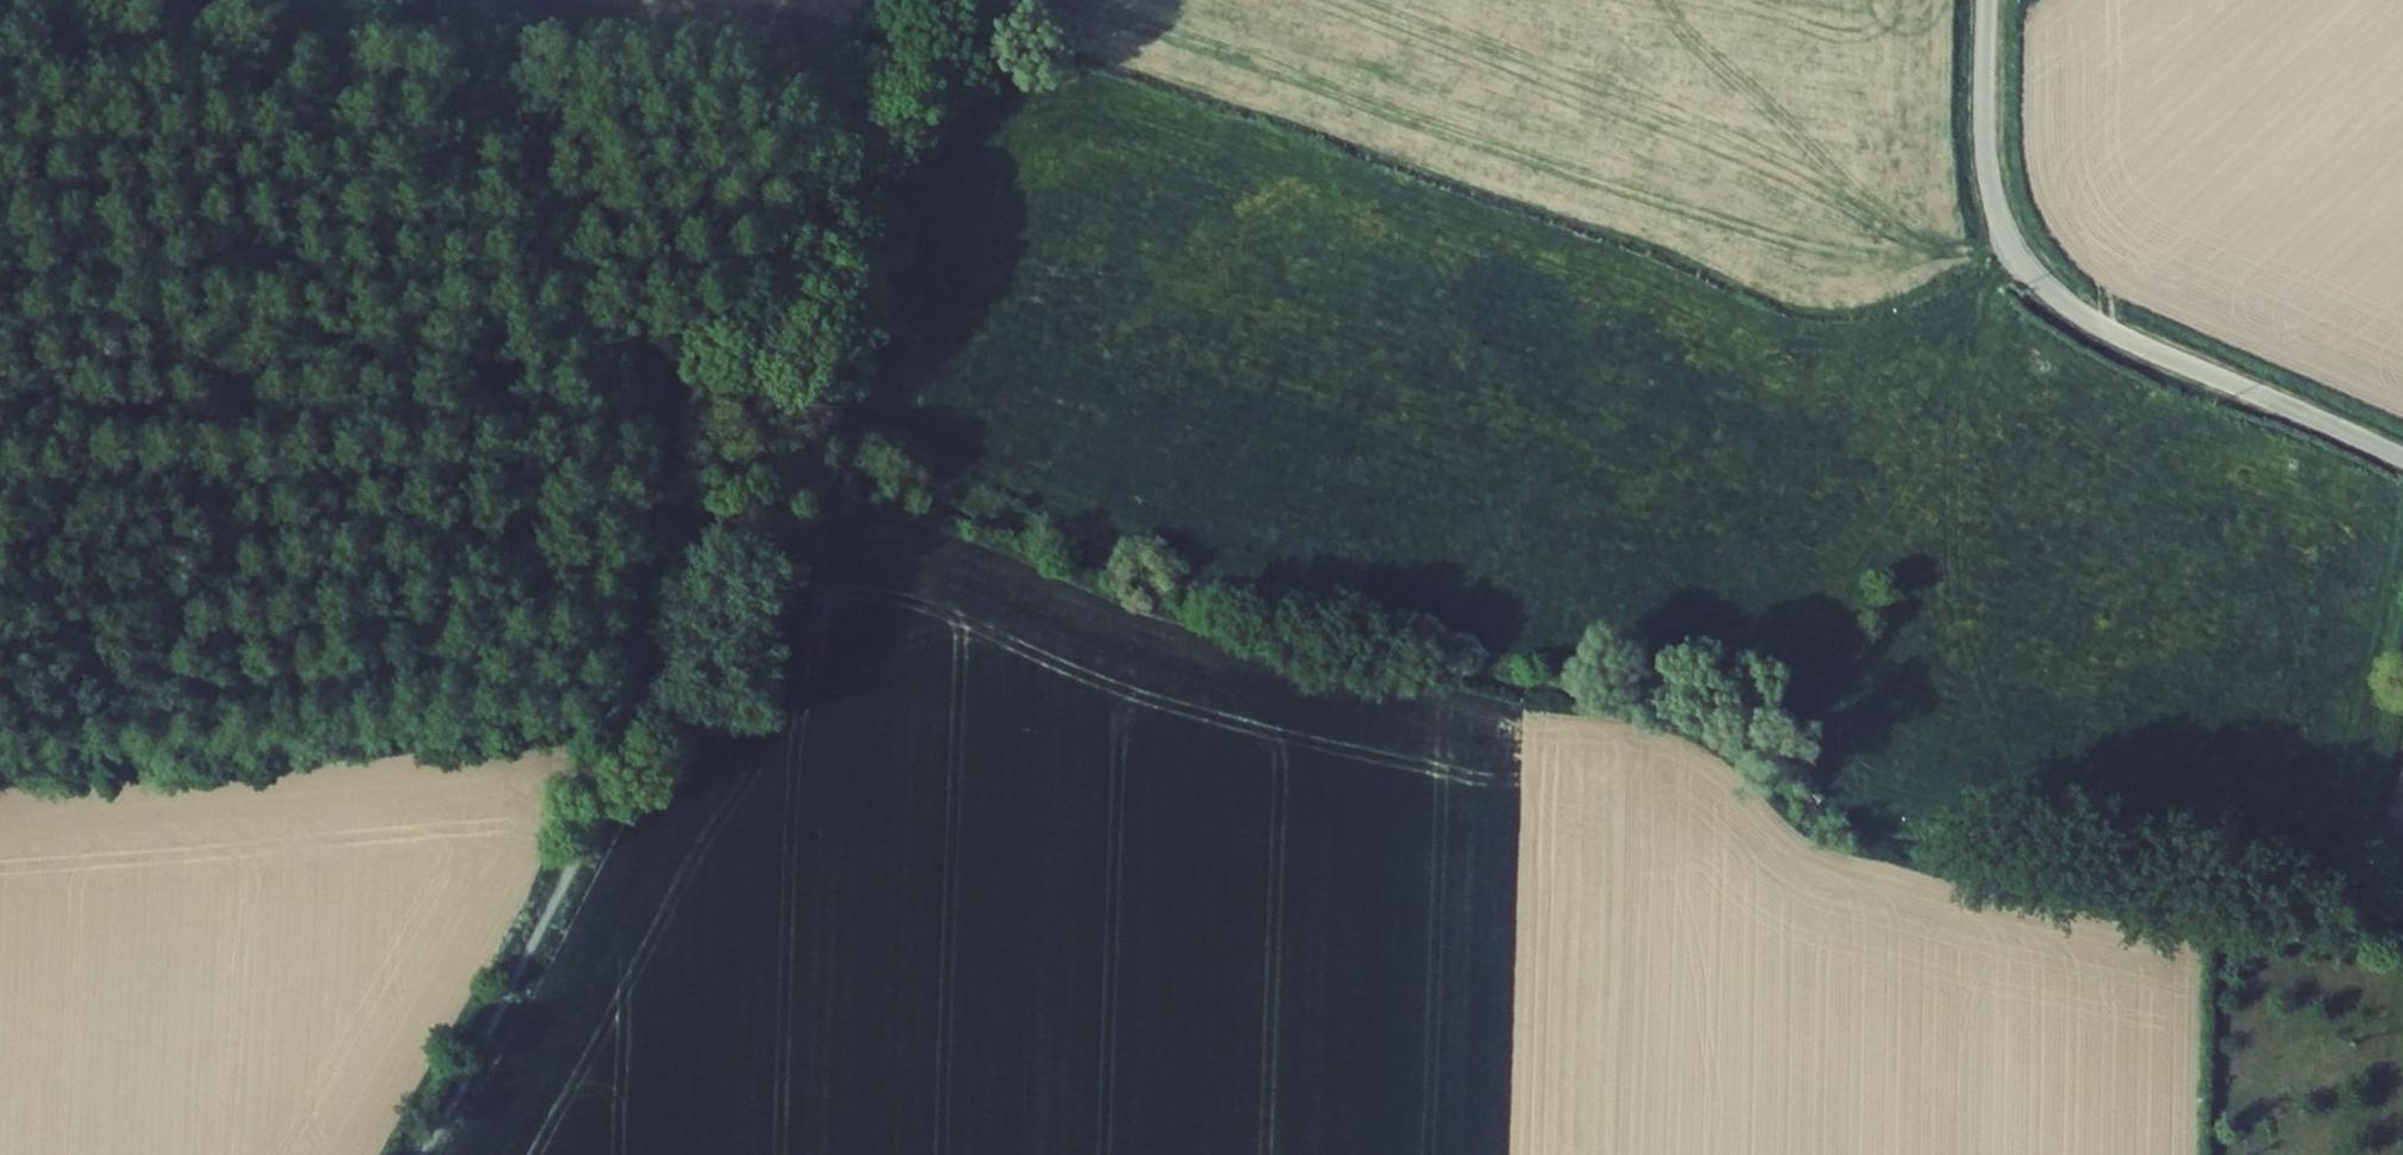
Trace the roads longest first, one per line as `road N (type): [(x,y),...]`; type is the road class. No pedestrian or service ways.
road 1 (unclassified): [(2402,457),(2113,331),(2040,279),(2001,221),(1990,182),(1989,0)]

